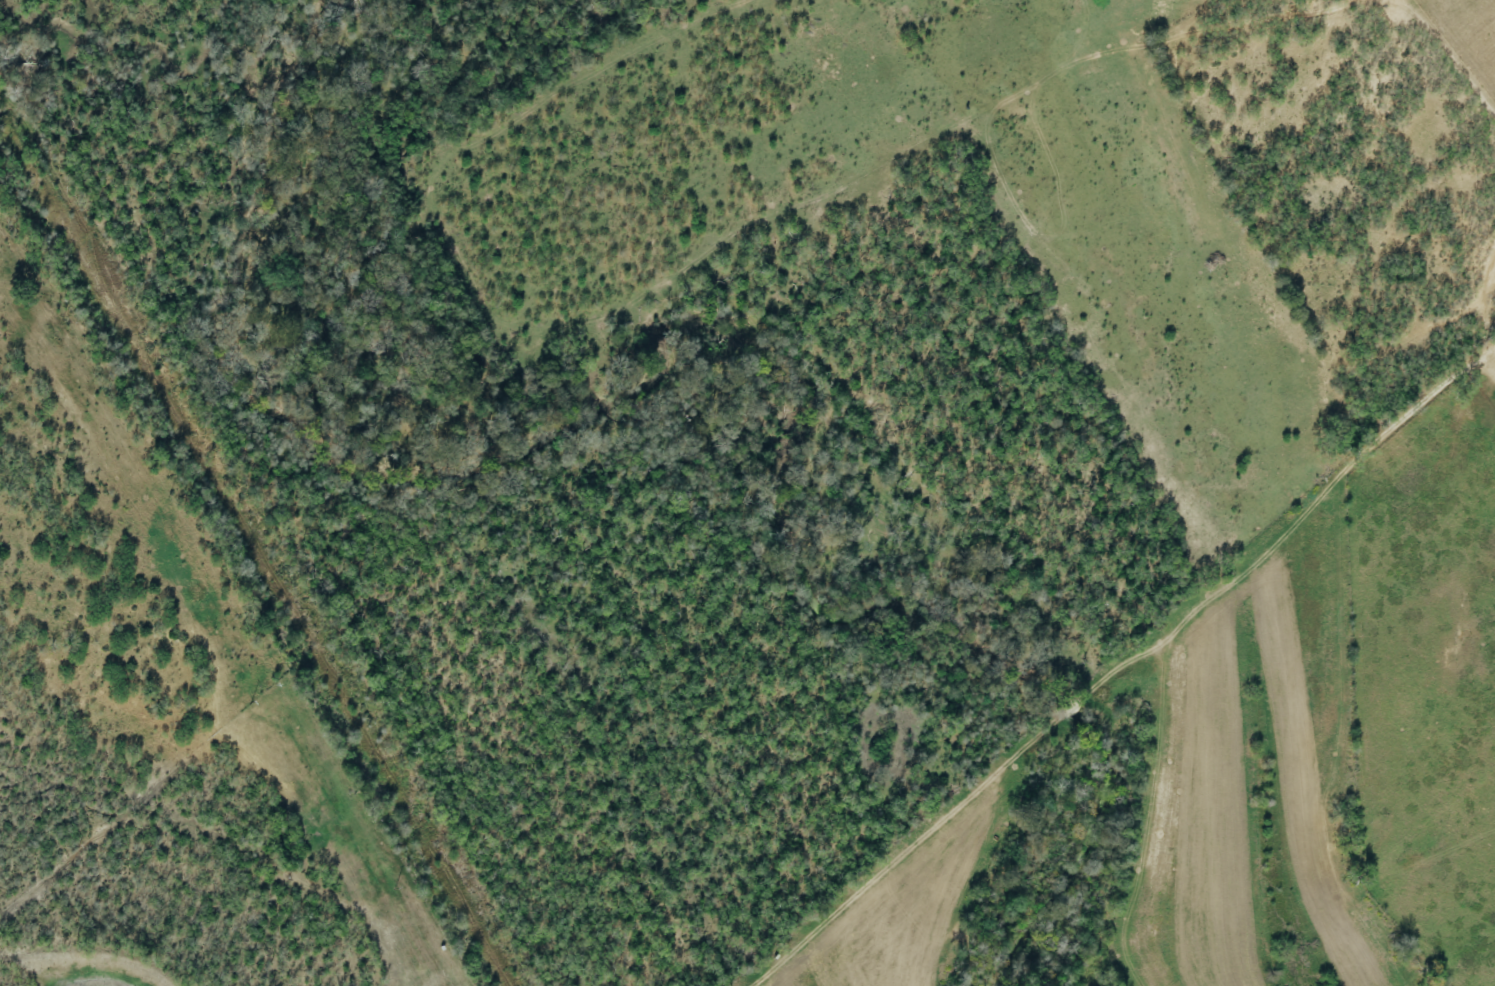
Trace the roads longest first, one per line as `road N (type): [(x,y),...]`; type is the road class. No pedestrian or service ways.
road 1 (track): [(752,985),(1251,570),(1494,348)]

